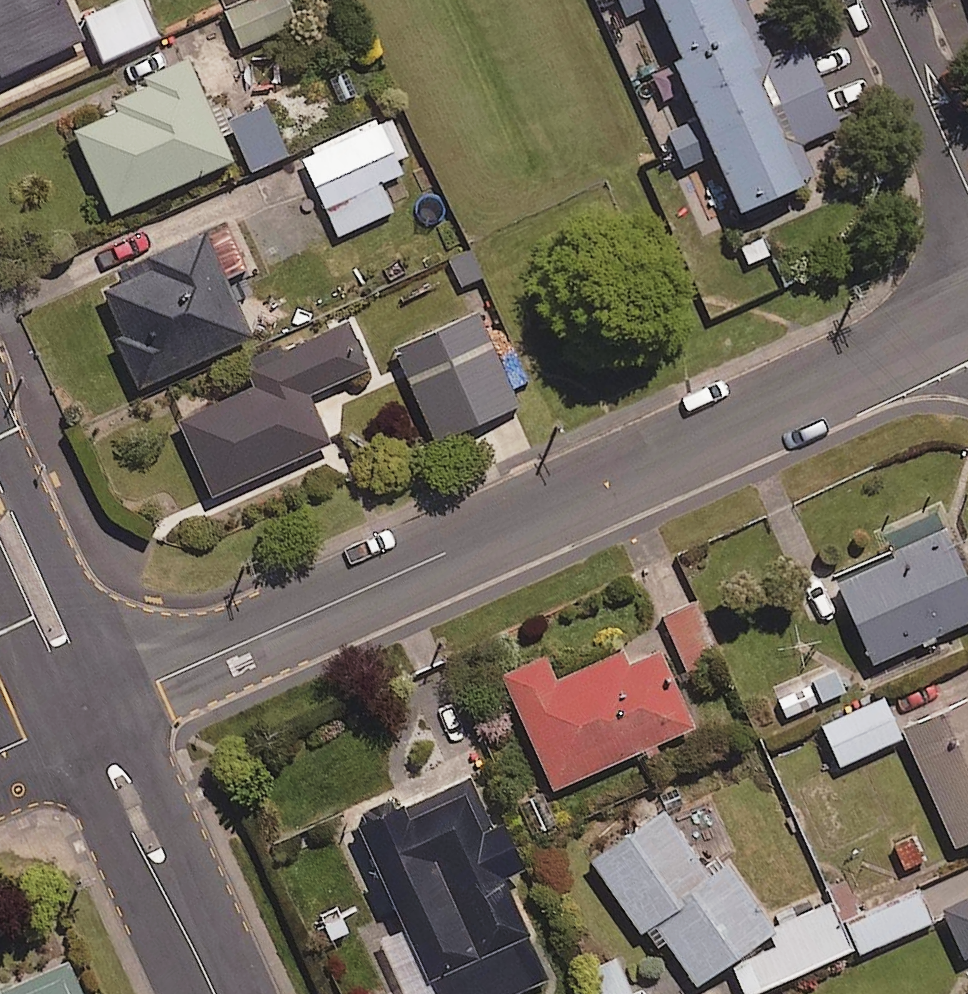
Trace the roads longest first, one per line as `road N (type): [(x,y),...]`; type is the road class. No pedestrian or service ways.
road 1 (residential): [(967,316),(88,712)]
road 2 (residential): [(214,993),(88,712)]
road 3 (residential): [(88,712),(0,515)]
road 4 (residential): [(883,0),(967,191)]

